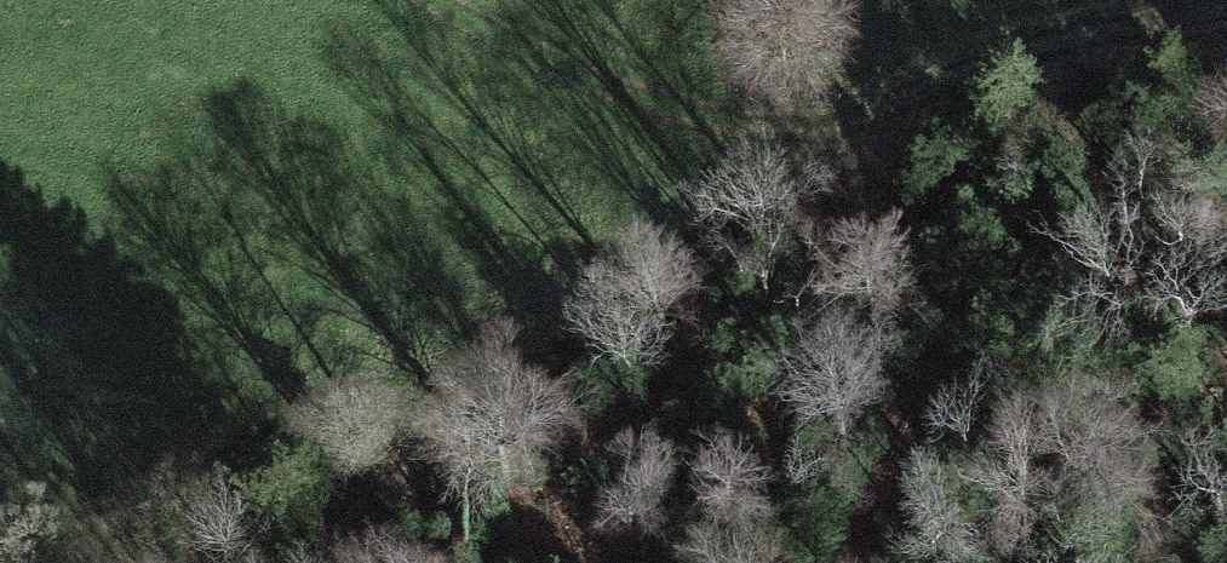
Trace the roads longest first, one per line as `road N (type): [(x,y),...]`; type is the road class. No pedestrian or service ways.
road 1 (track): [(1226,9),(976,61),(794,170),(231,562)]
road 2 (track): [(443,0),(679,107),(874,122)]

